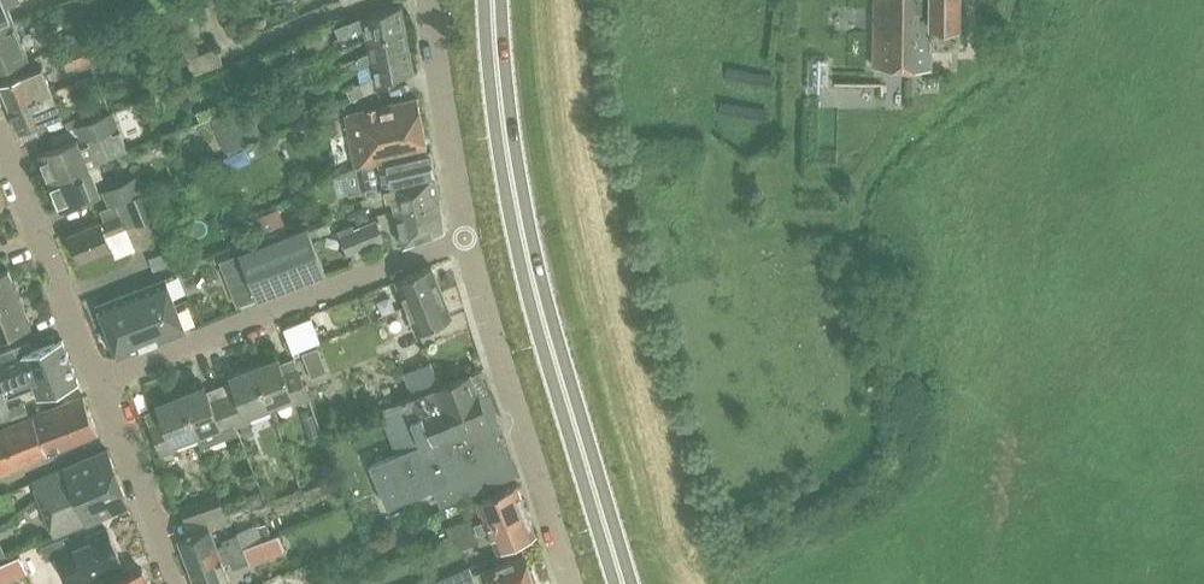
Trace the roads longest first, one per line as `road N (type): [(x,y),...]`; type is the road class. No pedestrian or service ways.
road 1 (tertiary): [(622,583),(507,179),(490,0)]
road 2 (residential): [(98,380),(467,237)]
road 3 (residential): [(573,583),(467,237)]
road 4 (residential): [(0,135),(98,380)]
road 5 (residential): [(467,237),(429,0)]
road 6 (residential): [(120,434),(183,583)]
road 7 (residential): [(0,486),(120,434)]

